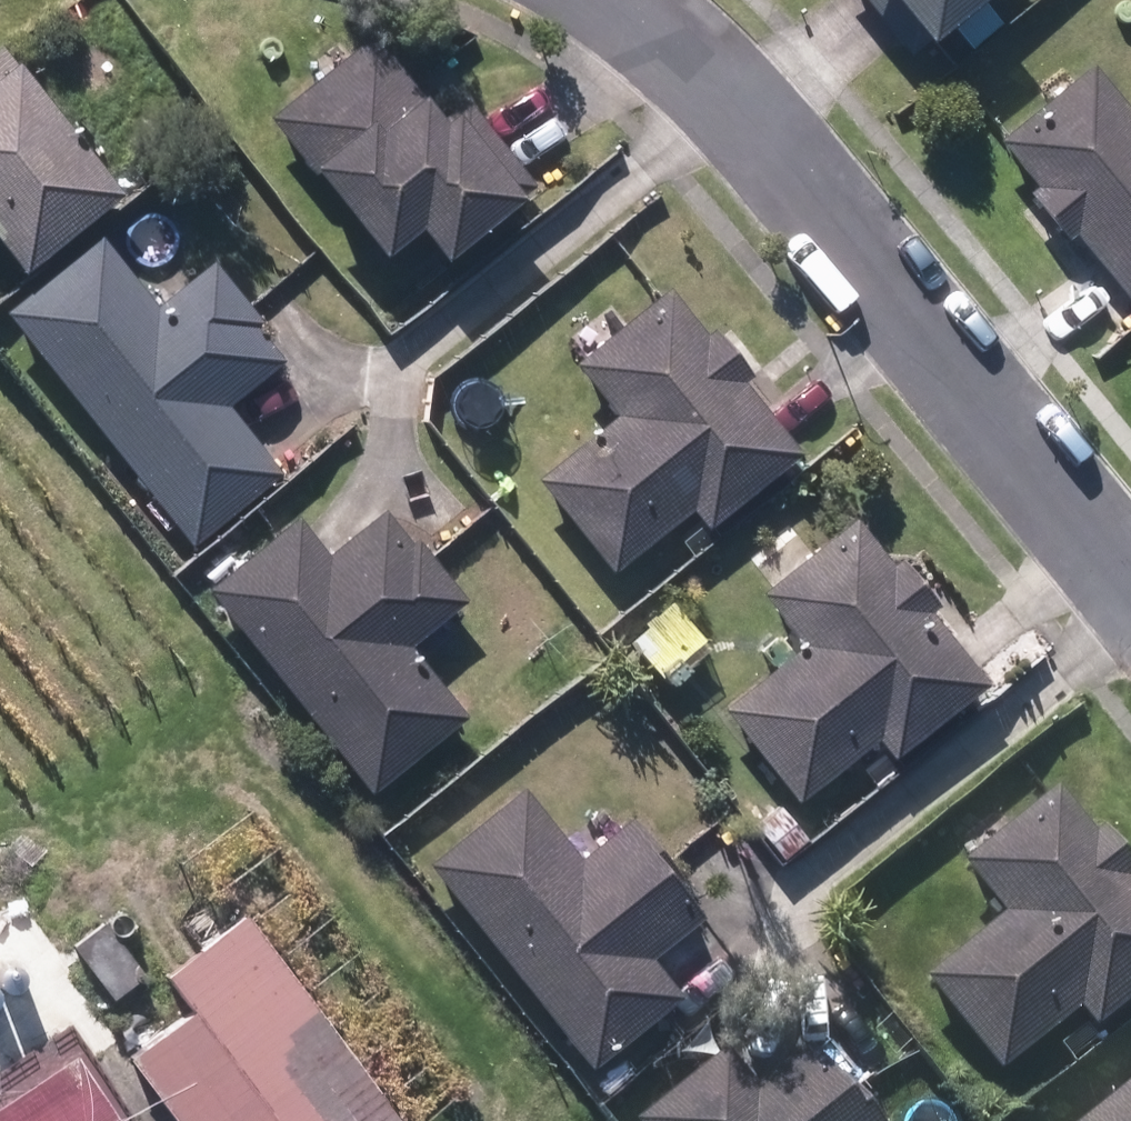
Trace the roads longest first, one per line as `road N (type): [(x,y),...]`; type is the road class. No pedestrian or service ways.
road 1 (residential): [(622,0),(747,111),(1130,603)]

